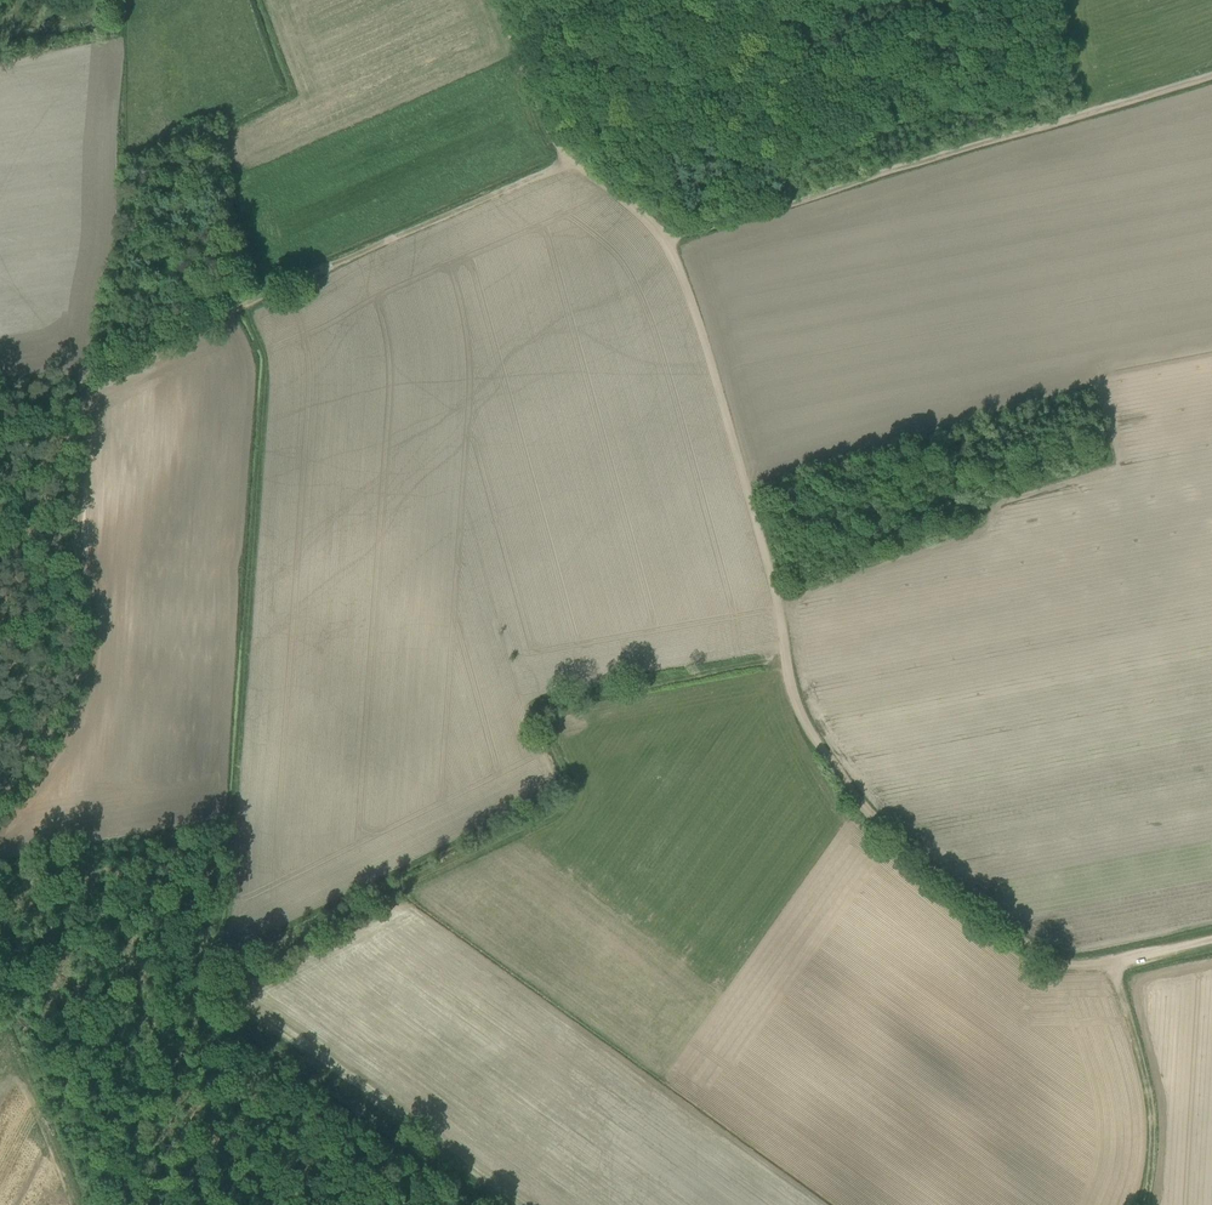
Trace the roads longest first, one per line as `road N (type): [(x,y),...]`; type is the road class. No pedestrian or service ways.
road 1 (track): [(492,1204),(347,1090),(235,1017),(231,989),(246,966),(368,915),(513,835),(566,793),(568,766),(546,712),(552,696),(791,655)]
road 2 (track): [(668,237),(786,594),(804,721),(875,820),(917,859),(1050,960),(1114,965)]
road 3 (track): [(1211,70),(668,237)]
road 4 (track): [(75,375),(43,459),(74,599),(76,656),(62,710),(0,793)]
road 5 (track): [(501,0),(573,153),(668,237)]

